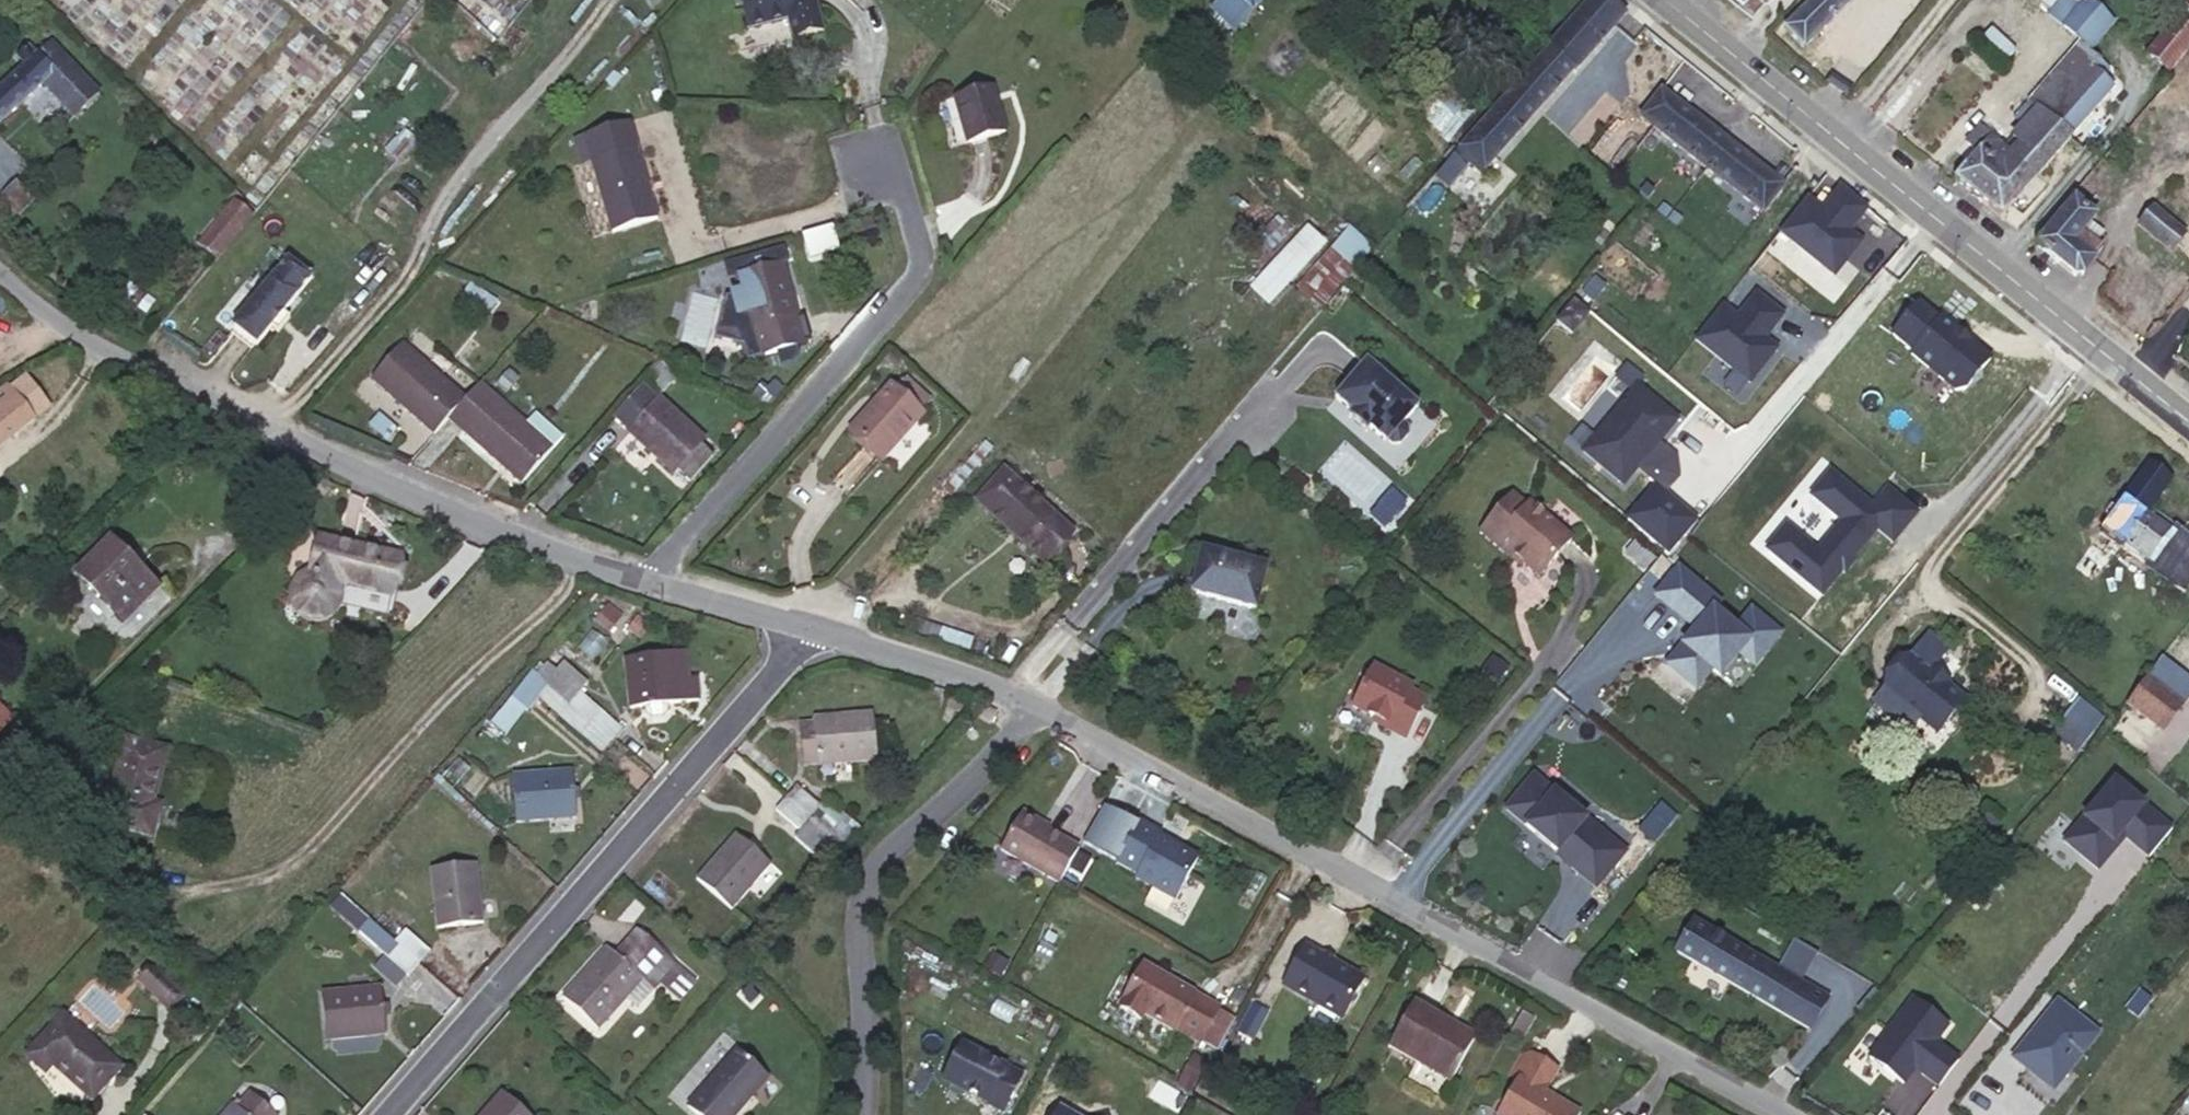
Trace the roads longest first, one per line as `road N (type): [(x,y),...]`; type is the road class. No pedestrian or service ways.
road 1 (residential): [(1025,708),(1789,1114)]
road 2 (residential): [(0,282),(48,324),(124,367),(636,582)]
road 3 (secondary): [(1658,0),(2188,425)]
road 4 (residential): [(376,1114),(813,635)]
road 5 (residential): [(636,582),(899,292),(916,256),(889,141)]
road 6 (residential): [(862,1114),(871,892),(1025,708)]
road 7 (residential): [(813,635),(1015,703)]
road 8 (residential): [(636,582),(813,635)]
road 9 (track): [(1945,0),(1827,139)]

